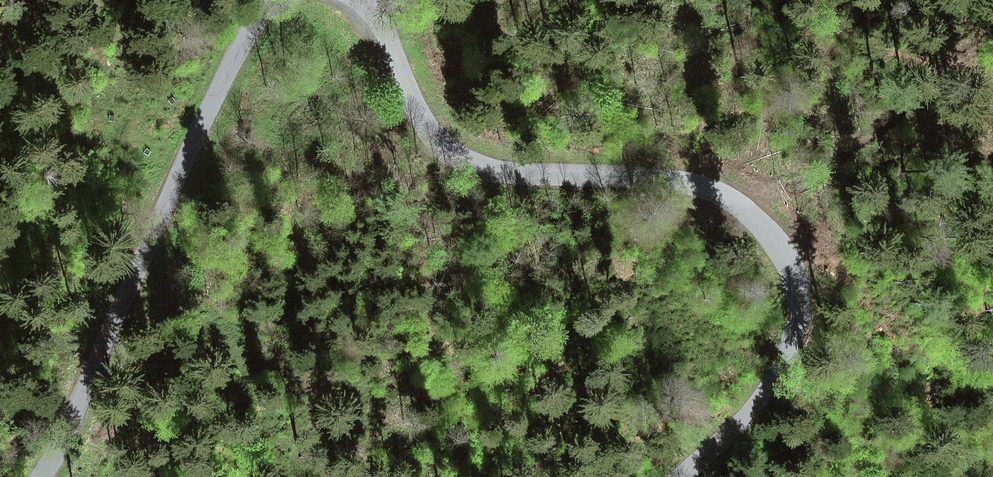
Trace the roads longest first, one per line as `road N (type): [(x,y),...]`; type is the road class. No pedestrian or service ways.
road 1 (unclassified): [(682,476),(791,359),(801,284),(776,229),(739,199),(693,182),(635,171),(532,171),(463,154),(421,108),(382,22),(352,0)]
road 2 (unclassified): [(273,0),(235,48),(40,476)]
road 3 (track): [(753,211),(843,155),(992,33)]

